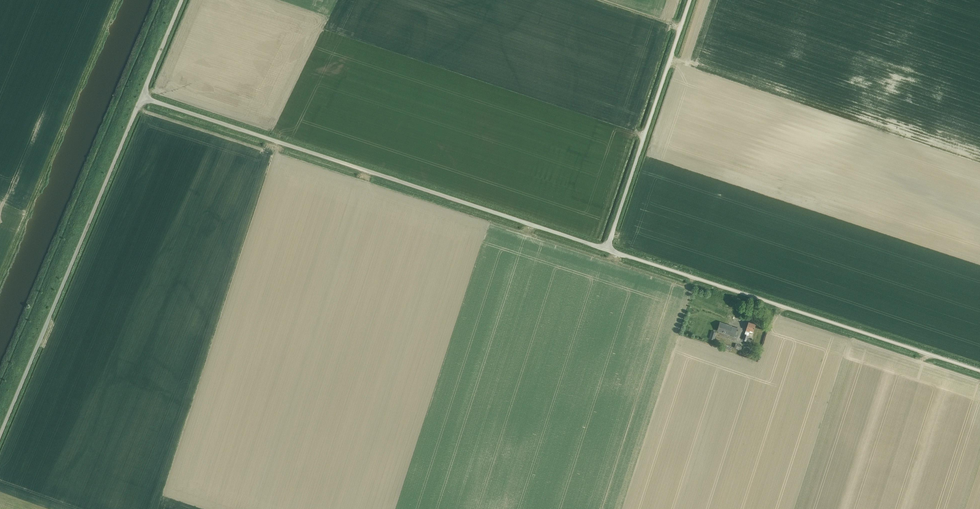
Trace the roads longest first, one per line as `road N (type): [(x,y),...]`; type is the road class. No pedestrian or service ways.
road 1 (unclassified): [(607,249),(142,96)]
road 2 (unclassified): [(979,370),(607,249)]
road 3 (unclassified): [(0,435),(142,96)]
road 4 (unclassified): [(607,249),(690,0)]

